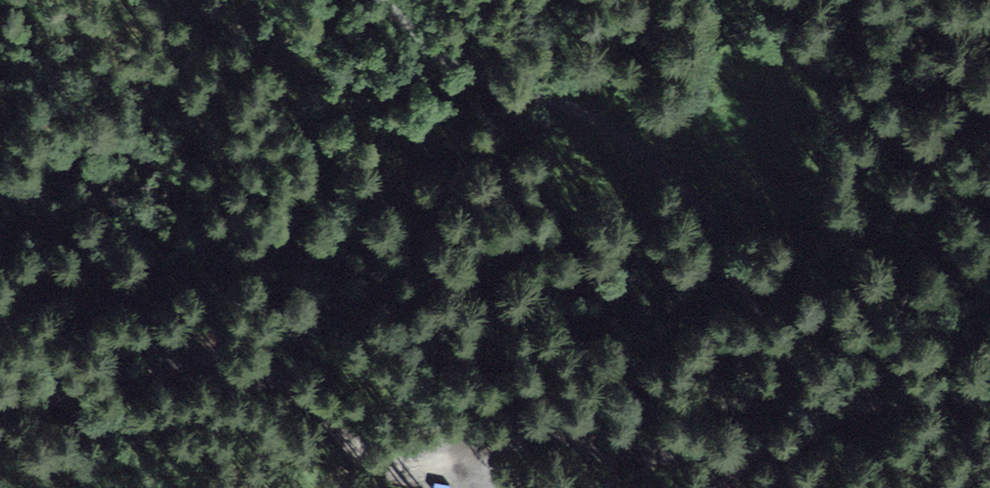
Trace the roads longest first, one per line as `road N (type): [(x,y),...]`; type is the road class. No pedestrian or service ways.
road 1 (track): [(989,382),(880,401),(725,454),(553,432),(521,435),(469,469),(435,474),(362,449),(282,383),(197,360),(0,409)]
road 2 (track): [(880,401),(807,368),(749,308),(702,206),(561,104),(389,0)]

